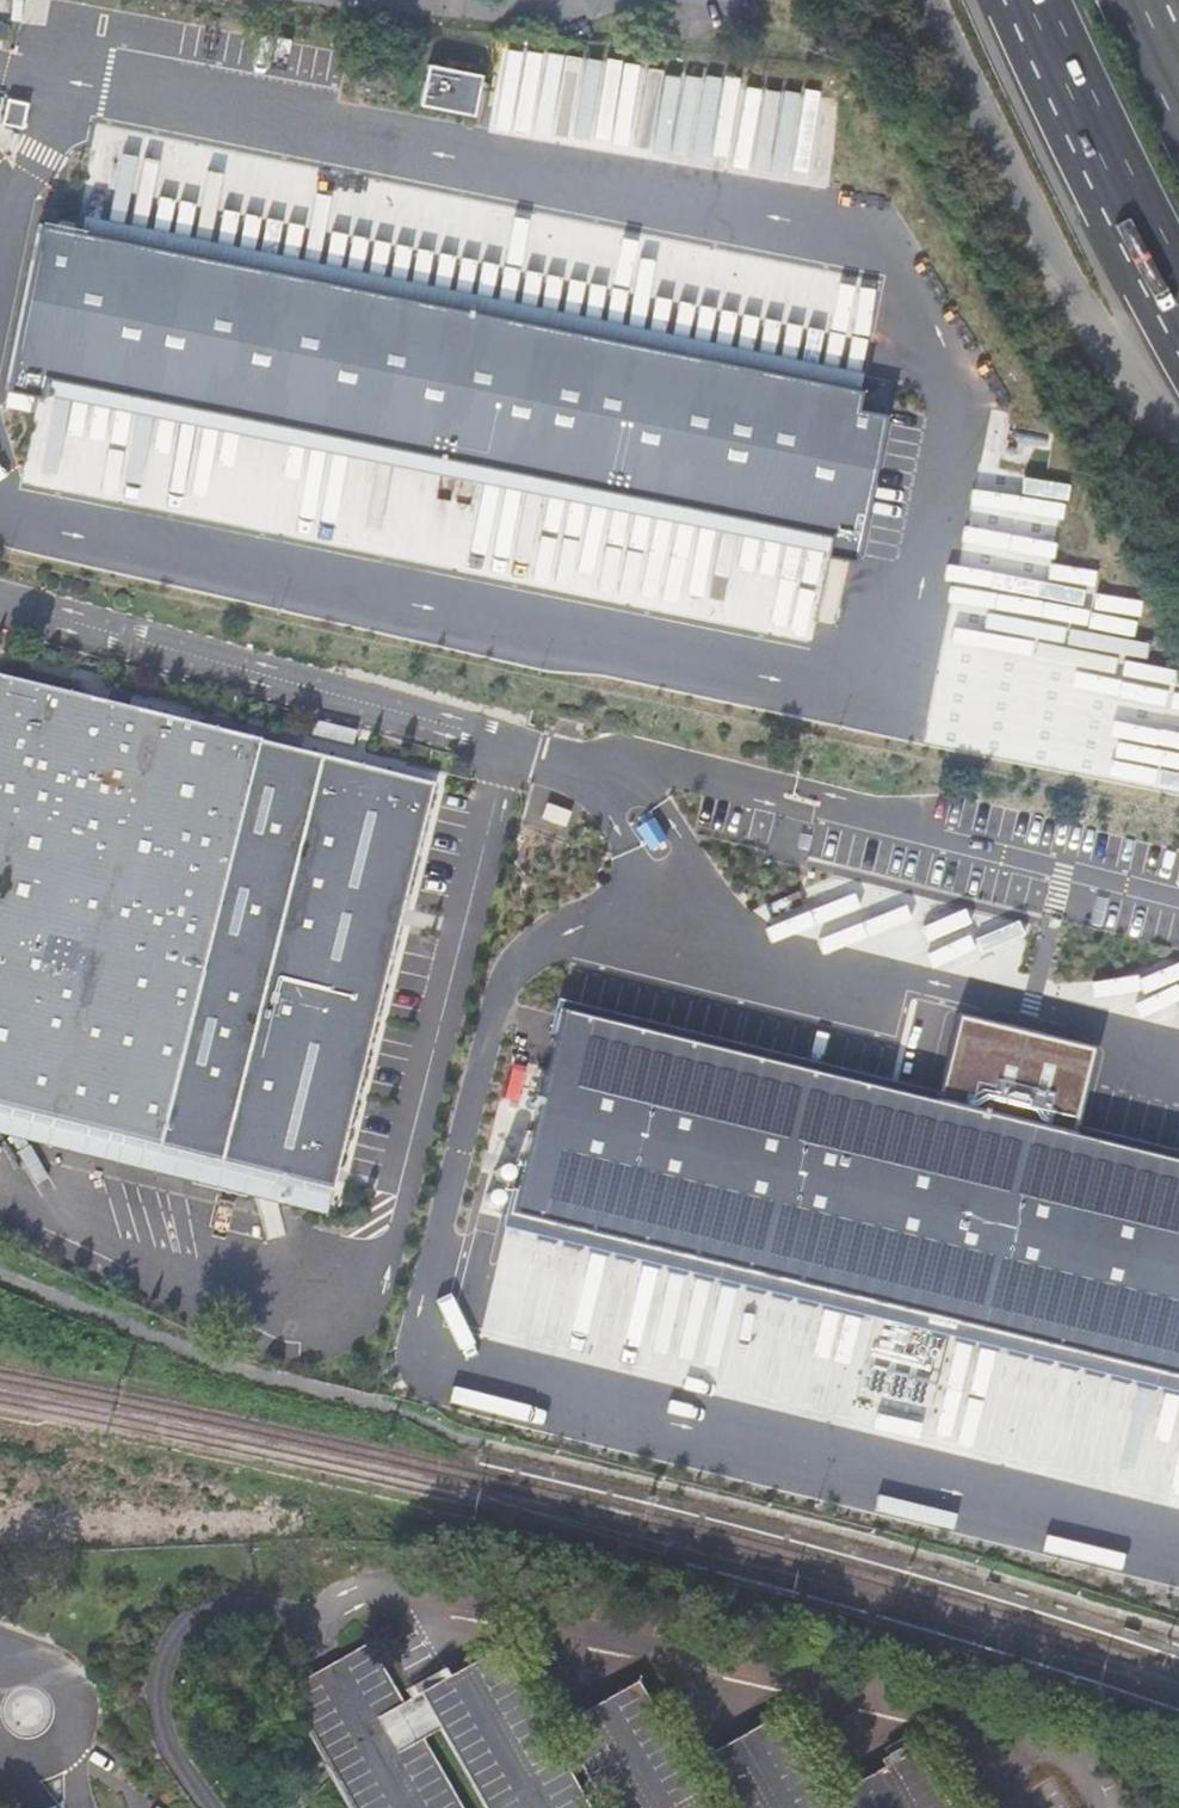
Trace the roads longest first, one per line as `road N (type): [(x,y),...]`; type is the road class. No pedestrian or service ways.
road 1 (unclassified): [(0,611),(509,735)]
road 2 (motorway): [(1027,0),(1178,310)]

